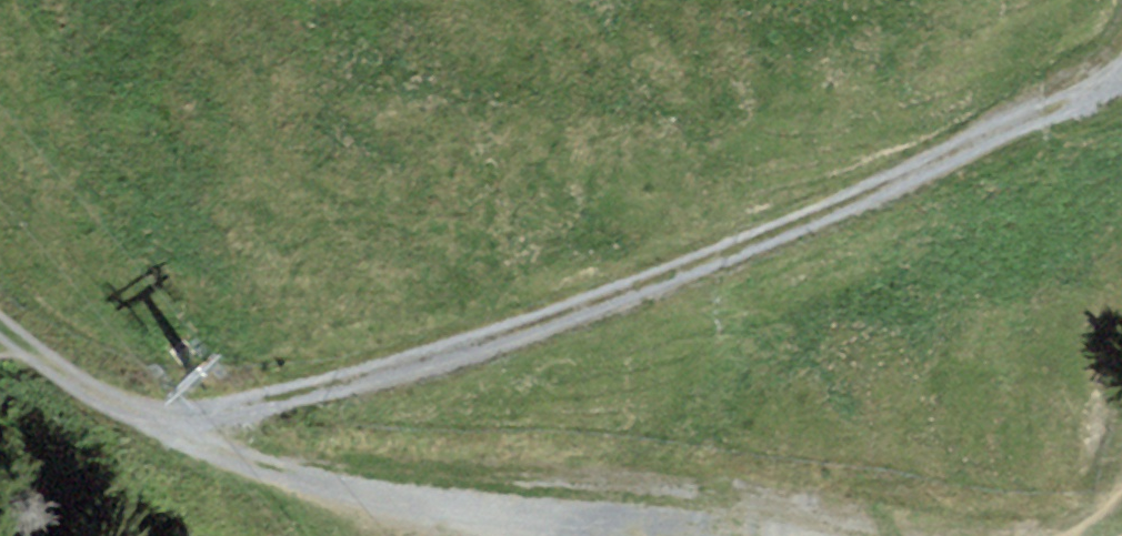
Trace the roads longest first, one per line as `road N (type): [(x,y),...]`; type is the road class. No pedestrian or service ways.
road 1 (track): [(1121,69),(1088,96),(778,230),(543,322),(402,366),(227,406),(190,419),(176,443)]
road 2 (unclassified): [(0,341),(42,375),(184,447),(337,483),(715,526),(714,535)]

